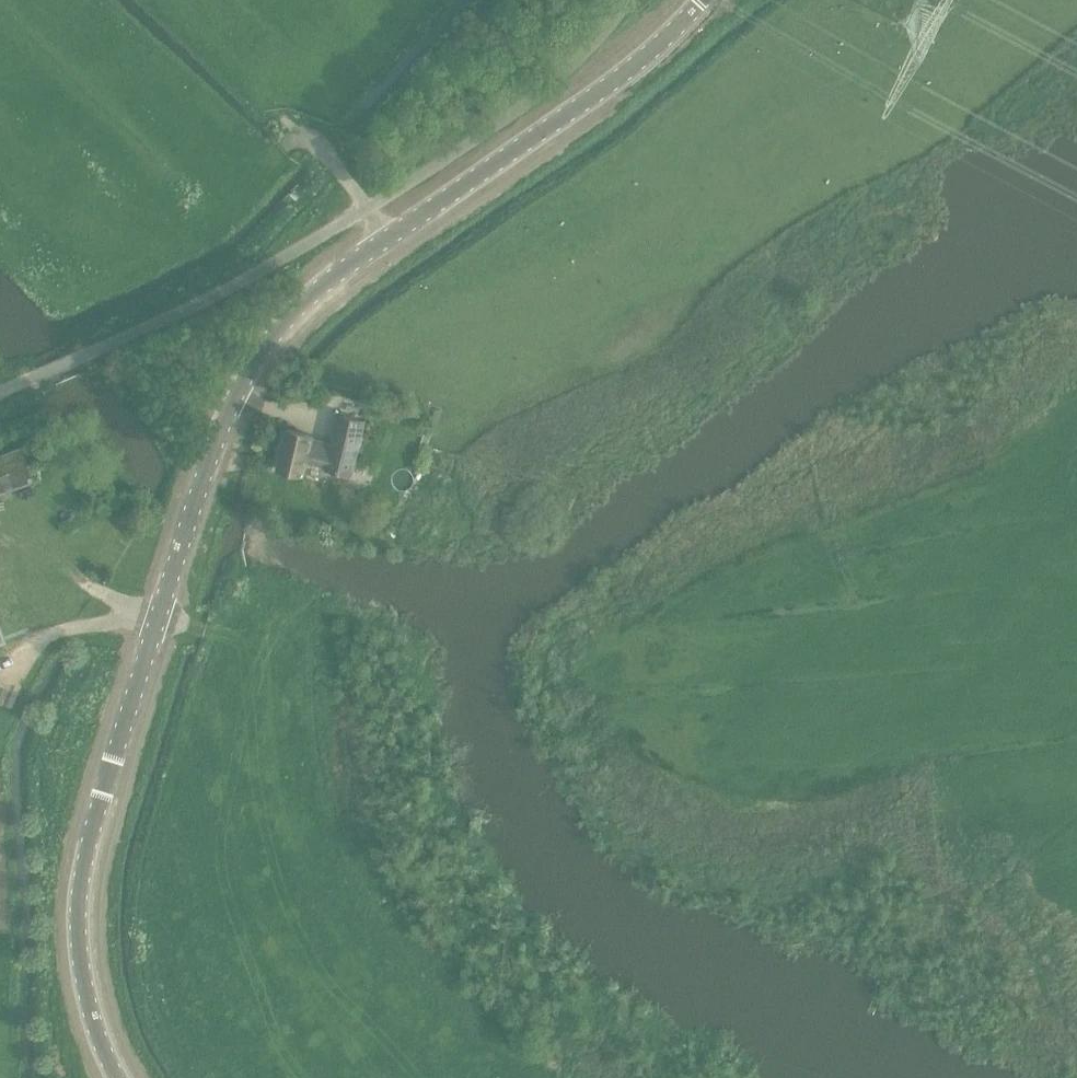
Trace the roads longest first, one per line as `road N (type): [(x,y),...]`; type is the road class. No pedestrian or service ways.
road 1 (unclassified): [(117,1077),(81,960),(83,872),(190,520),(239,390),(295,311),(631,66),(702,0)]
road 2 (track): [(388,240),(355,191),(279,114)]

